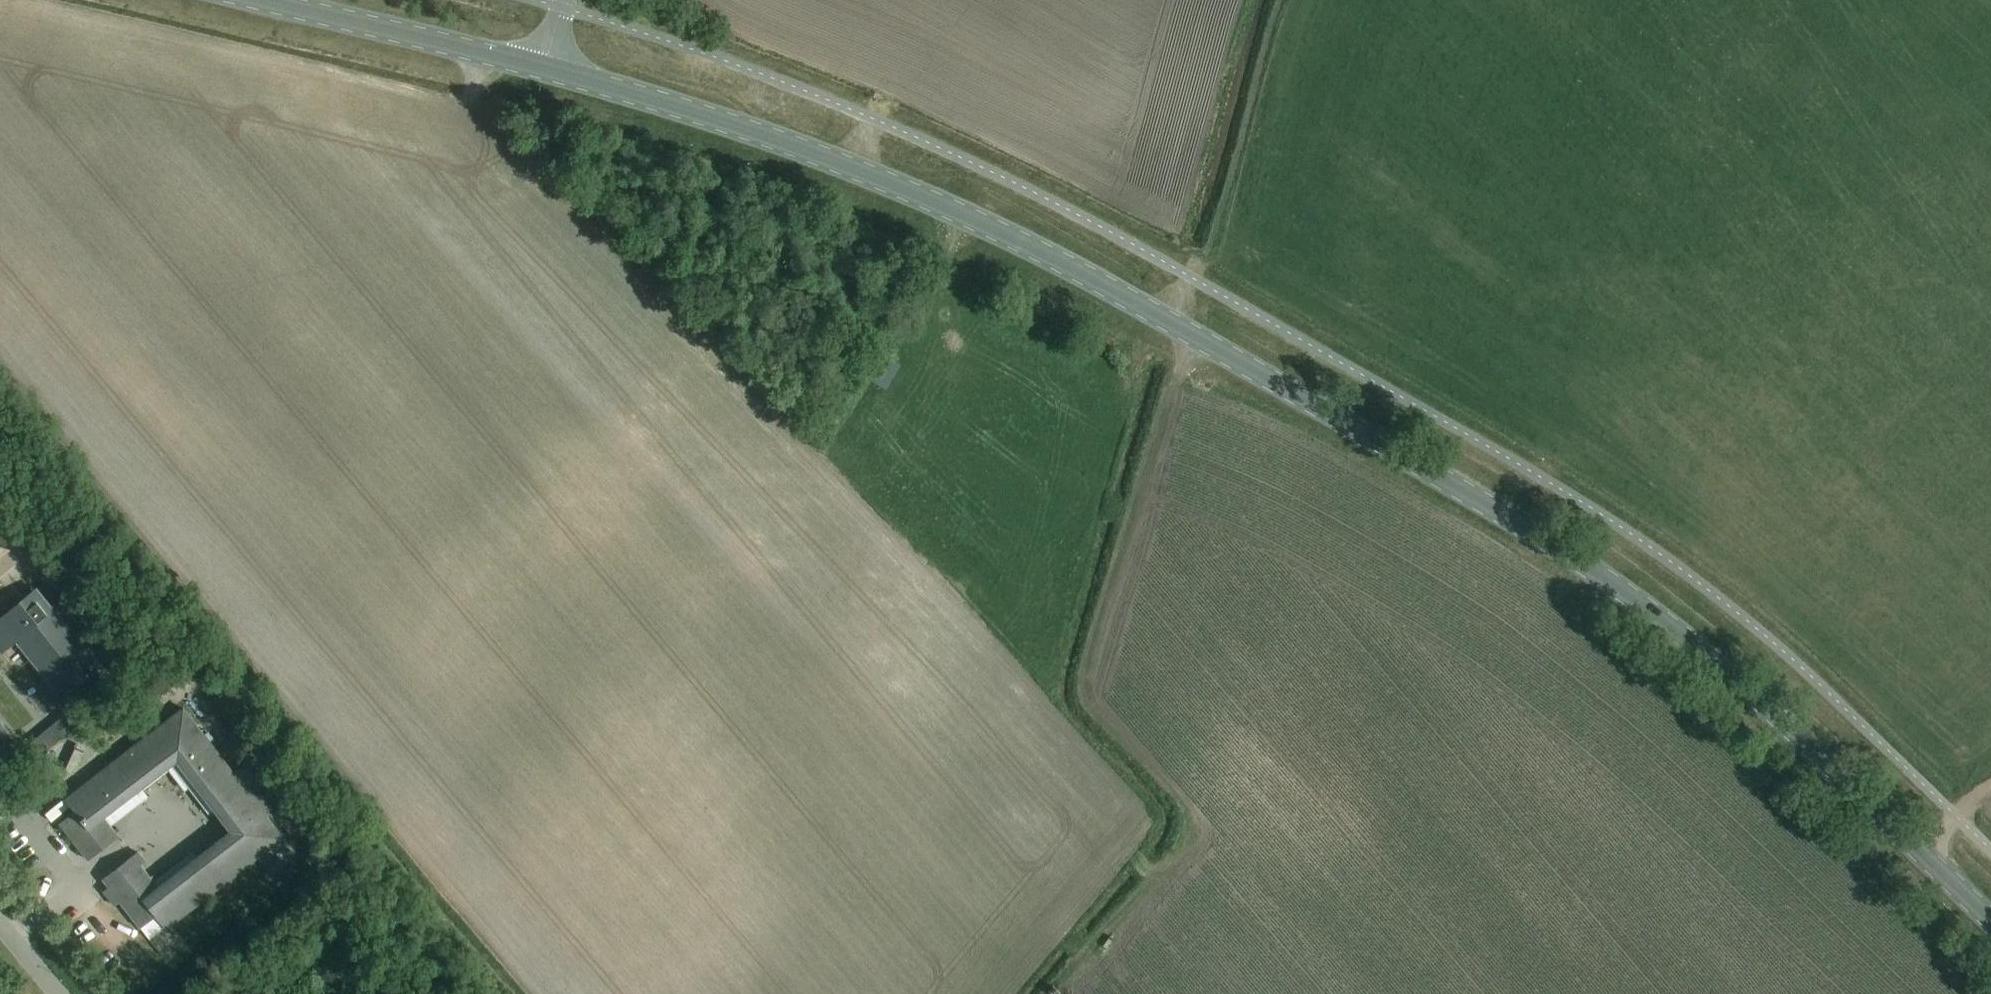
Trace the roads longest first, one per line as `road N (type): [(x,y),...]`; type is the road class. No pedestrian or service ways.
road 1 (secondary): [(1990,920),(1667,621),(1481,501),(955,210),(776,139),(542,67)]
road 2 (secondary): [(542,67),(255,0)]

